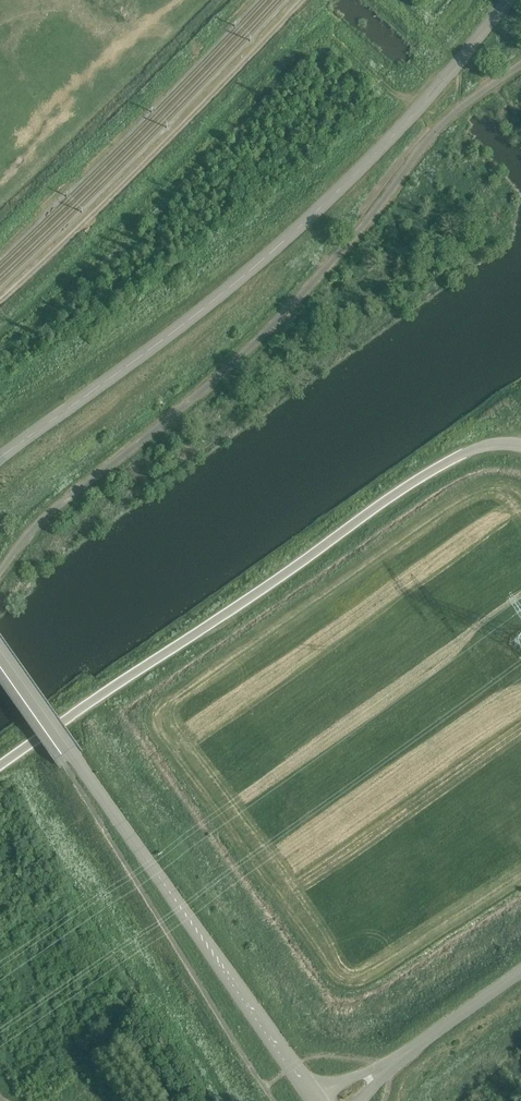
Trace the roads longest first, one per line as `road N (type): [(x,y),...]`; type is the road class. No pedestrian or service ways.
road 1 (tertiary): [(0,457),(283,243),(409,119),(507,0)]
road 2 (tertiary): [(0,767),(409,485),(483,445),(520,446)]
road 3 (tertiary): [(316,1100),(0,653)]
road 4 (track): [(0,301),(303,0)]
road 5 (tertiary): [(520,972),(387,1067)]

